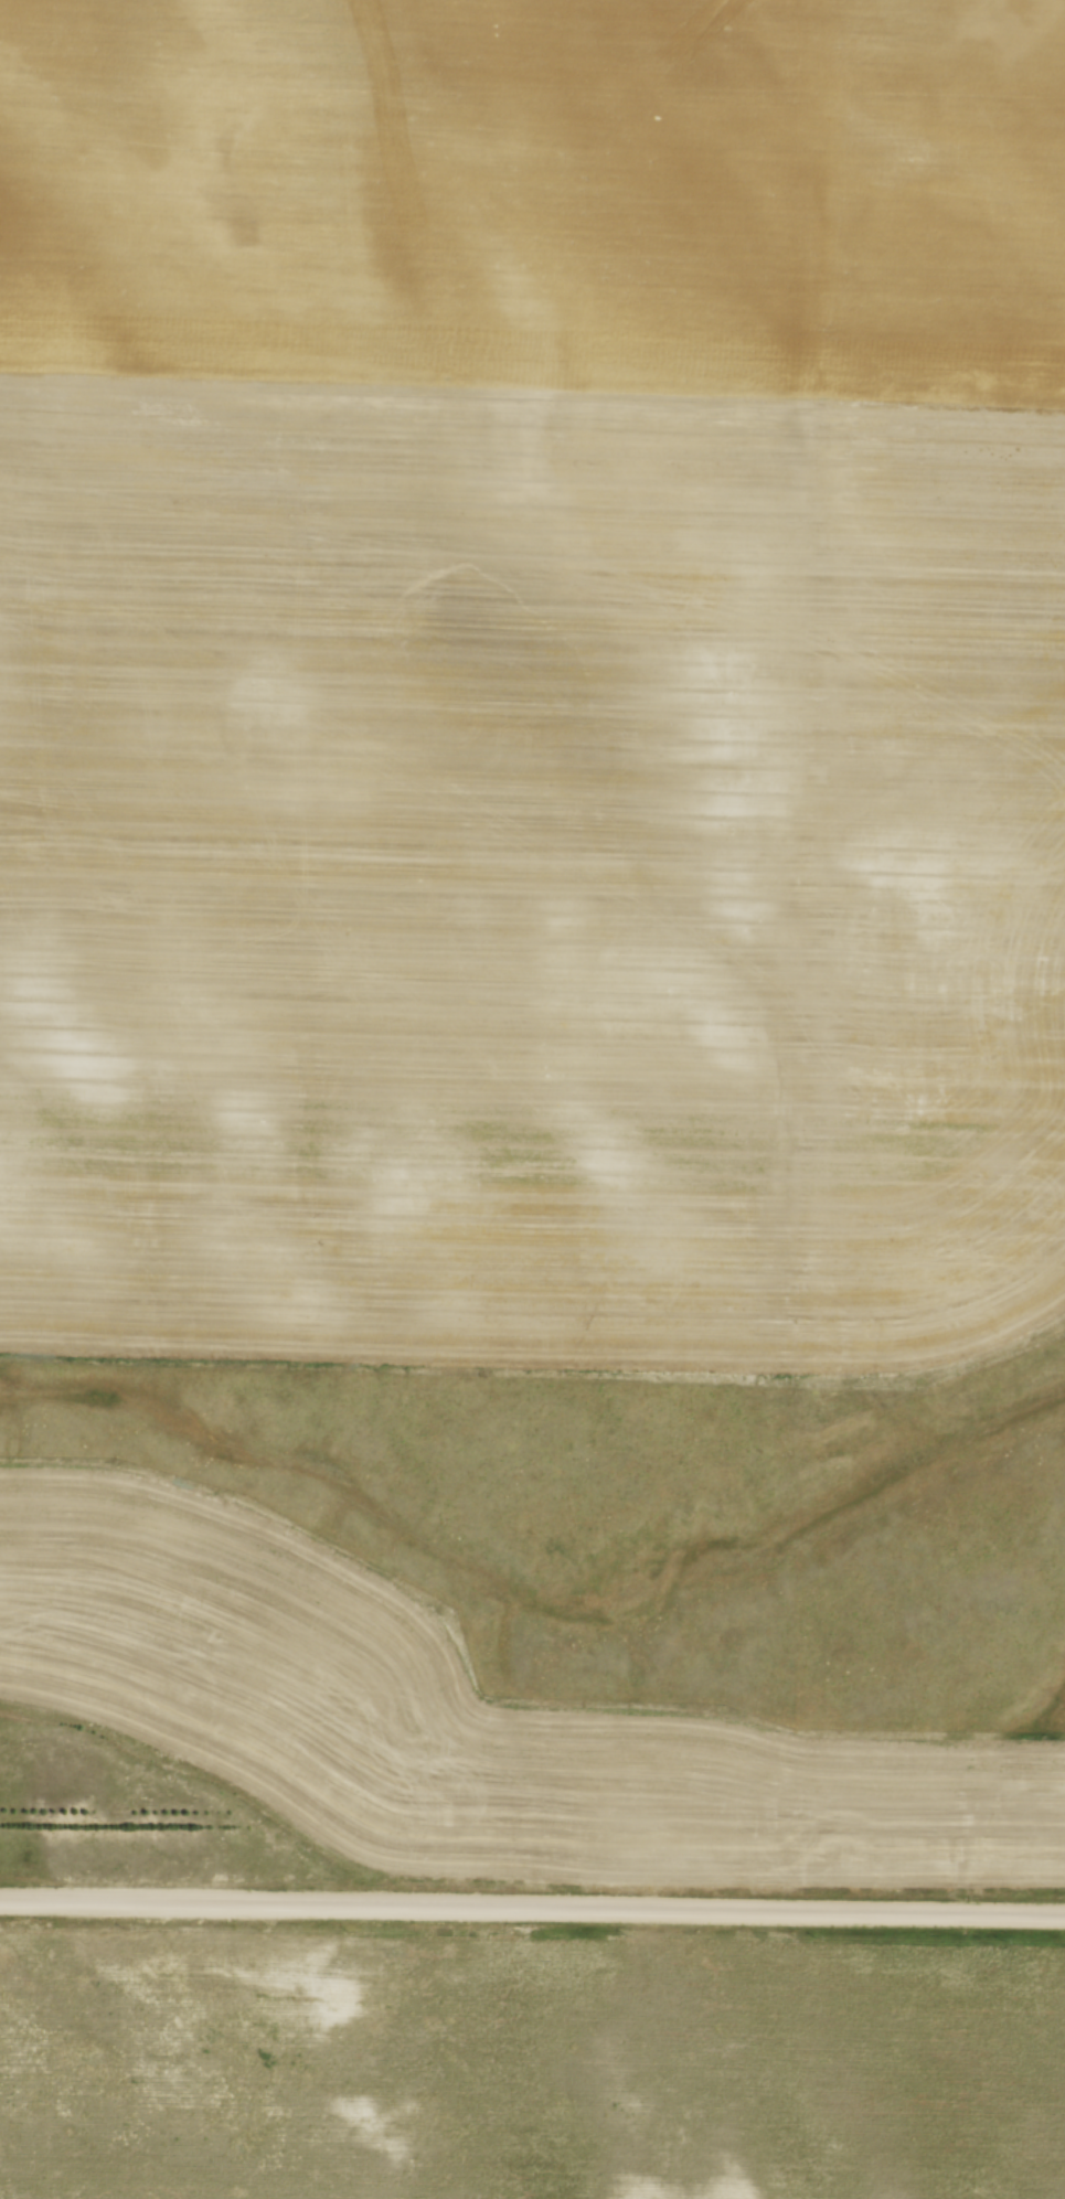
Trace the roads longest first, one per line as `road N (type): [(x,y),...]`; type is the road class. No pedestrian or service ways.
road 1 (tertiary): [(1064,1913),(0,1897)]

